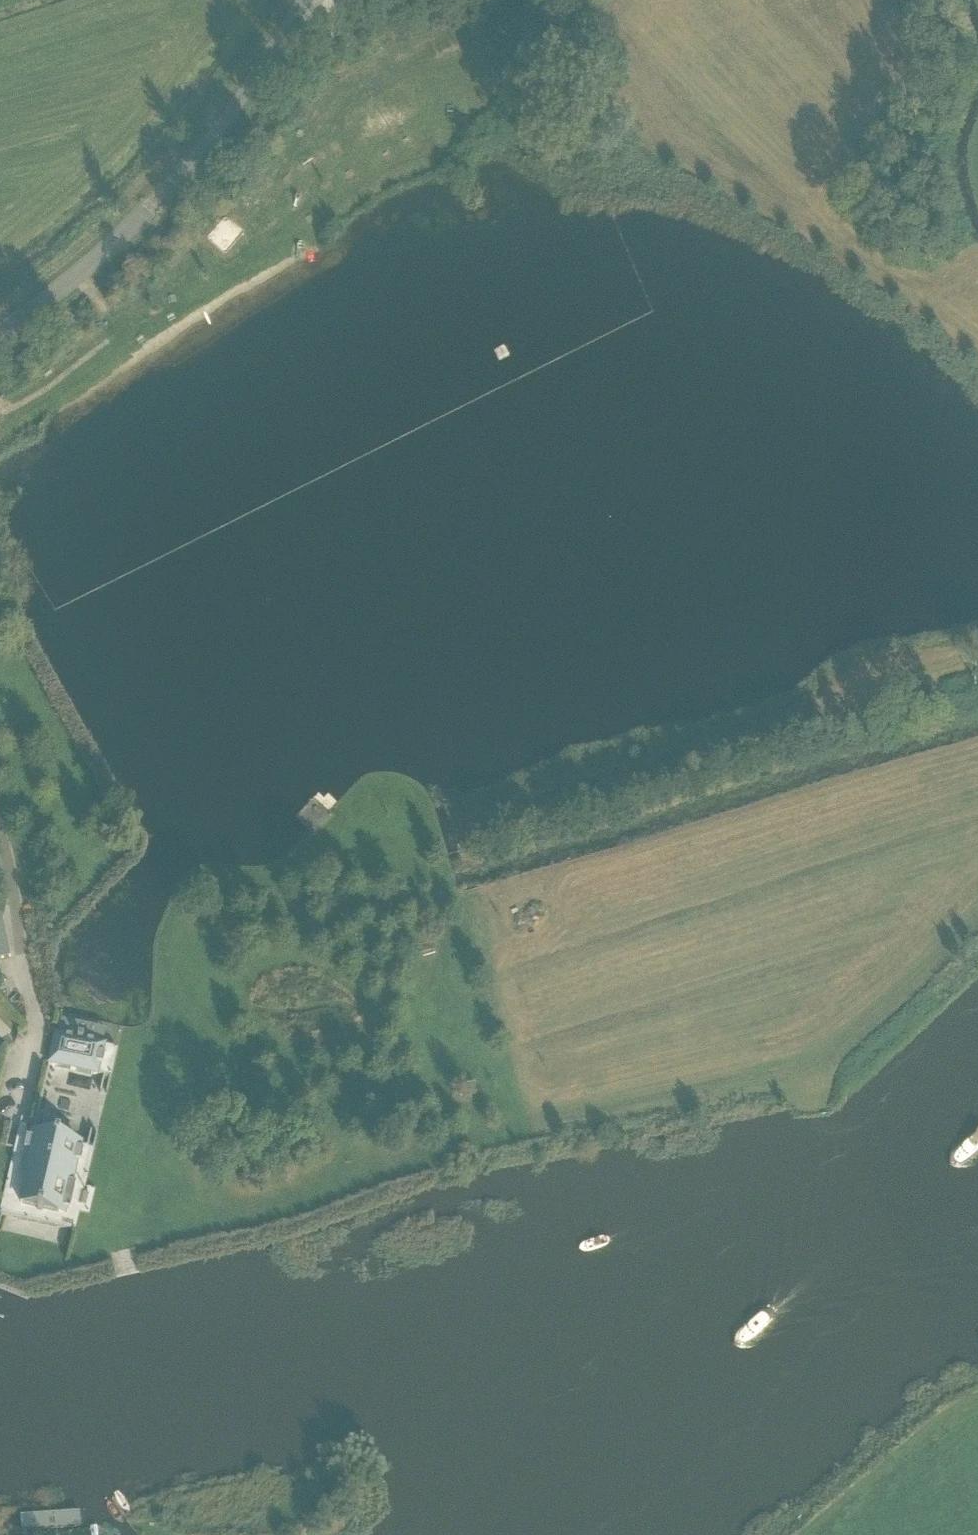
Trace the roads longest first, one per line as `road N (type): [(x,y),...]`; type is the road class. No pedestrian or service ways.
road 1 (unclassified): [(309,0),(244,106),(123,238),(0,333)]

